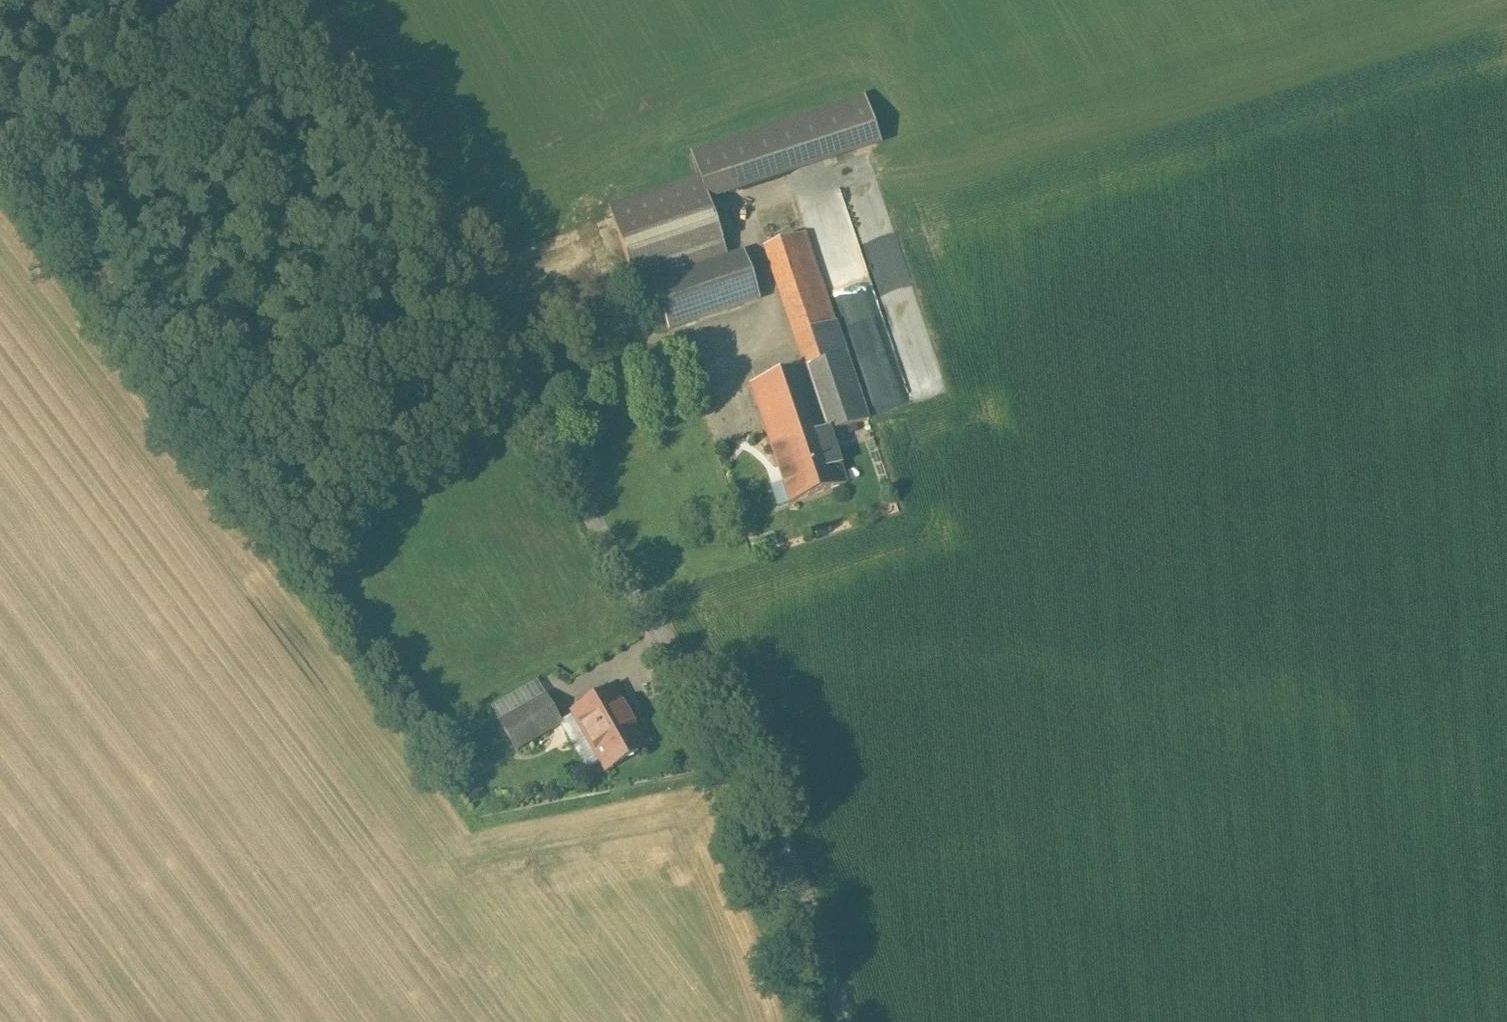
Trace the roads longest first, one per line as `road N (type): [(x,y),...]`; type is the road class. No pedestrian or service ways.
road 1 (unclassified): [(296,0),(787,867),(845,1021)]

